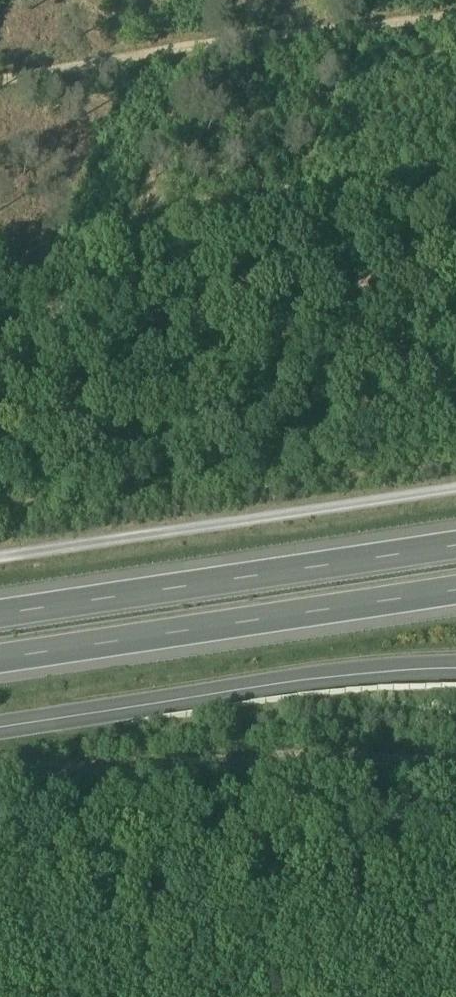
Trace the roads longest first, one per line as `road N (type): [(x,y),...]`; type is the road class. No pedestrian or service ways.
road 1 (motorway): [(455,547),(0,616)]
road 2 (track): [(455,490),(0,558)]
road 3 (motorway): [(0,660),(455,592)]
road 4 (track): [(455,18),(0,77)]
road 5 (tertiary): [(0,728),(319,682),(455,675)]

